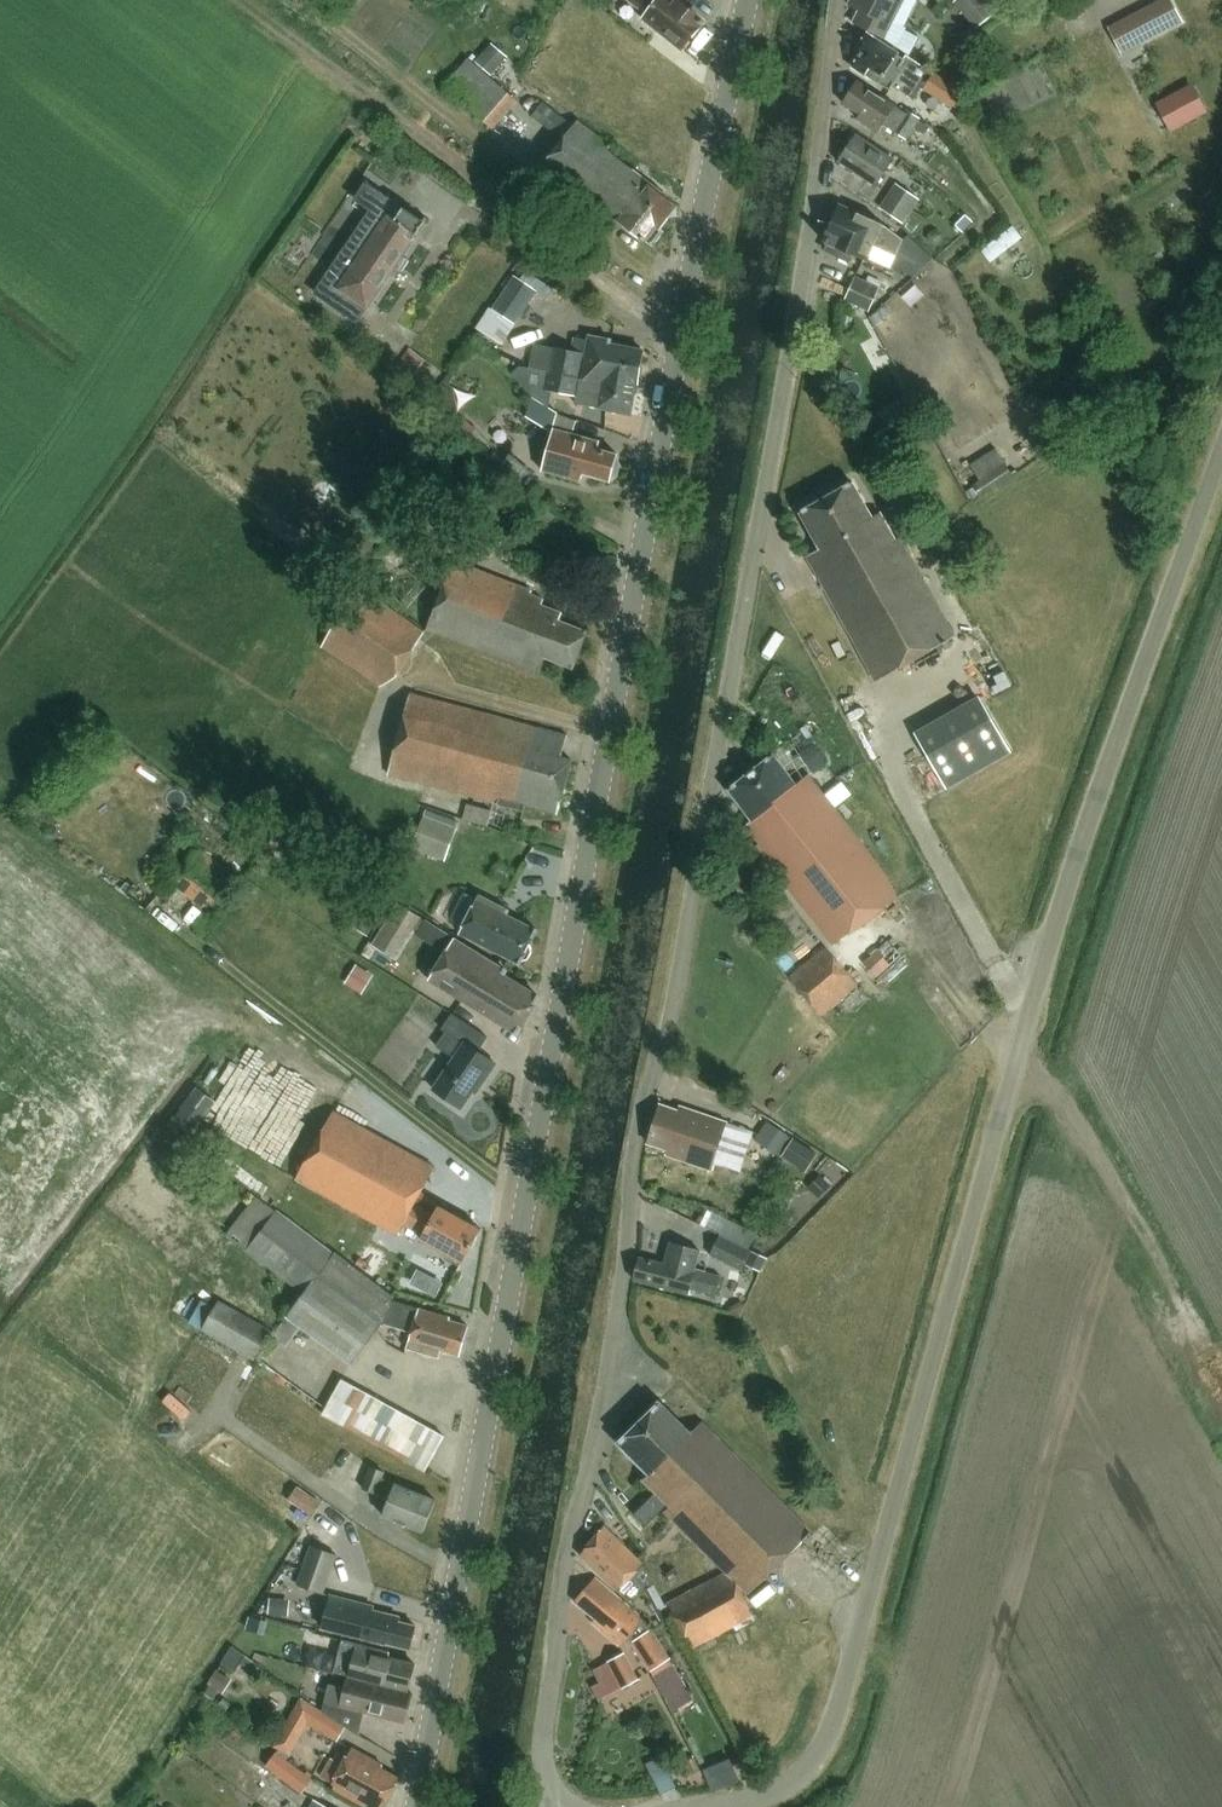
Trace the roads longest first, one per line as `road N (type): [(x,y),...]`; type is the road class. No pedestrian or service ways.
road 1 (unclassified): [(557,1806),(539,1762),(560,1571),(587,1481),(620,1299),(637,1133),(671,1028),(767,488),(841,0)]
road 2 (tertiary): [(414,1806),(665,422),(751,0)]
road 3 (unclassified): [(683,1806),(776,1790),(812,1763),(831,1724),(1027,1017),(1221,453)]

